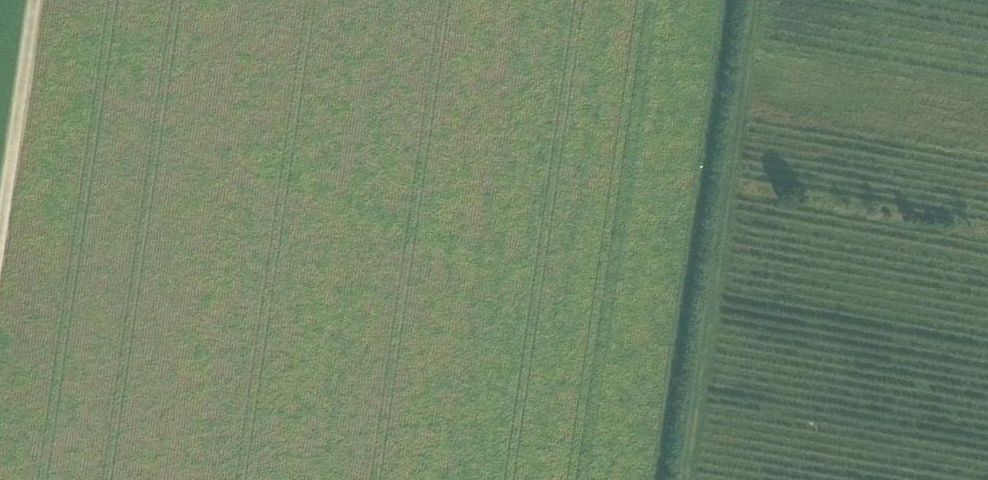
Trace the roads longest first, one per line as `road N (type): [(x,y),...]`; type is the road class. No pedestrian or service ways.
road 1 (track): [(31,0),(0,223)]

